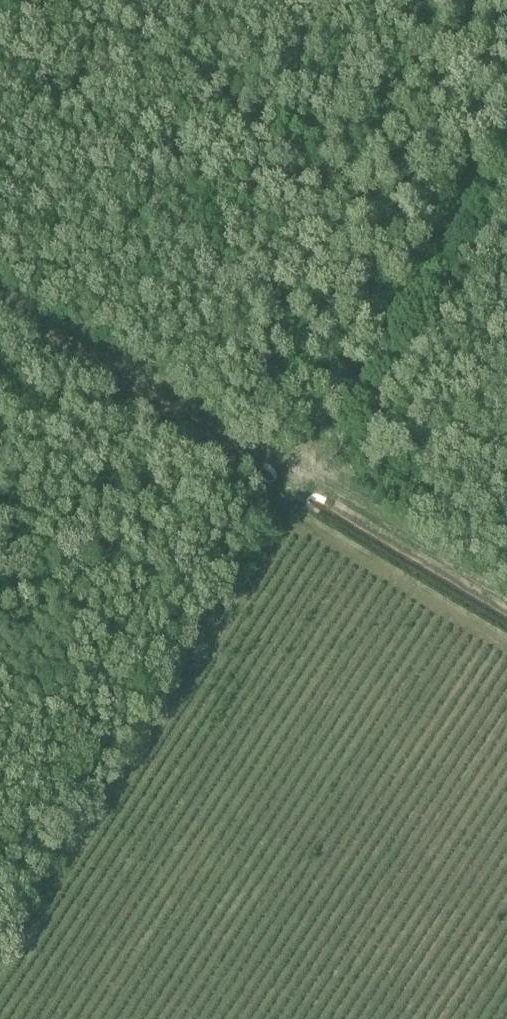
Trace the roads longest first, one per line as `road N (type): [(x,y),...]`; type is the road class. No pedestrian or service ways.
road 1 (track): [(506,184),(292,502),(270,557),(139,735),(0,965)]
road 2 (track): [(284,522),(506,650)]

